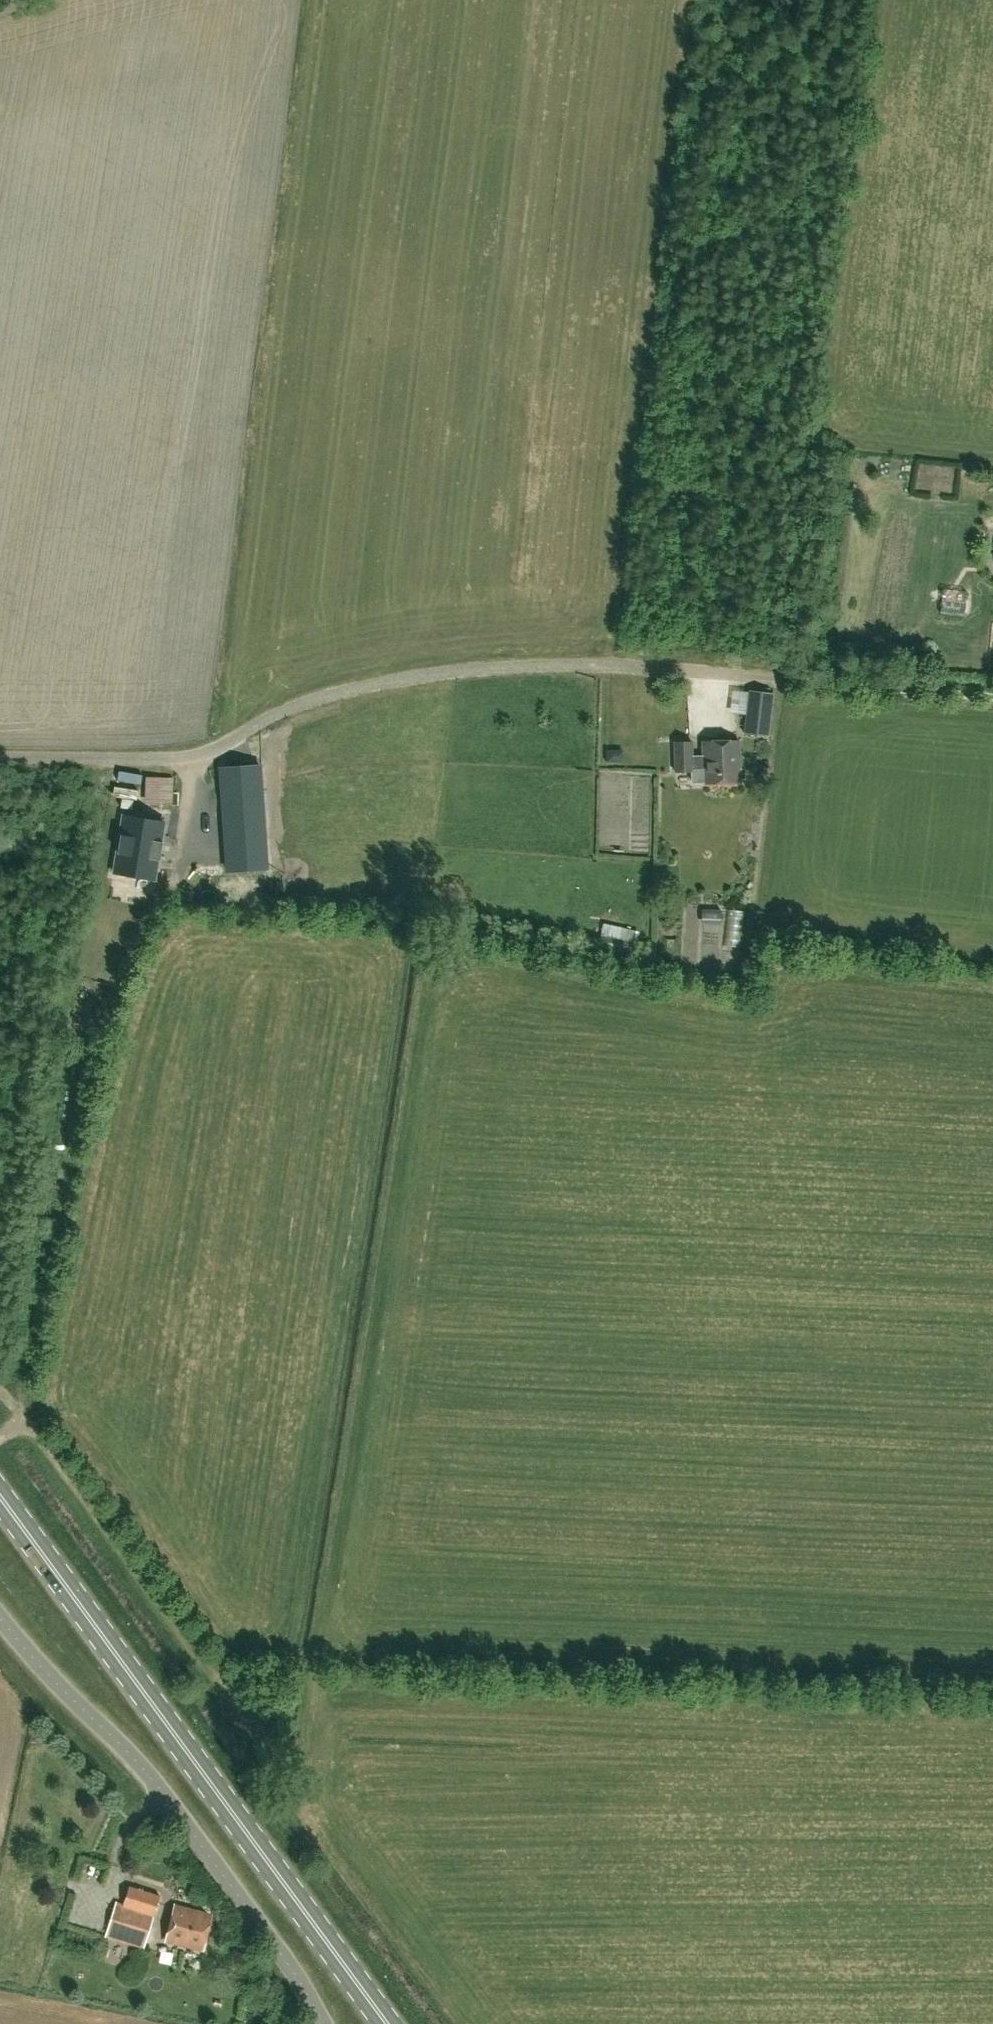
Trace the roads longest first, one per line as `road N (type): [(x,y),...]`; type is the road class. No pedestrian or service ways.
road 1 (primary): [(387,2023),(0,1496)]
road 2 (unclassified): [(324,2023),(277,1943),(157,1784),(0,1616)]

